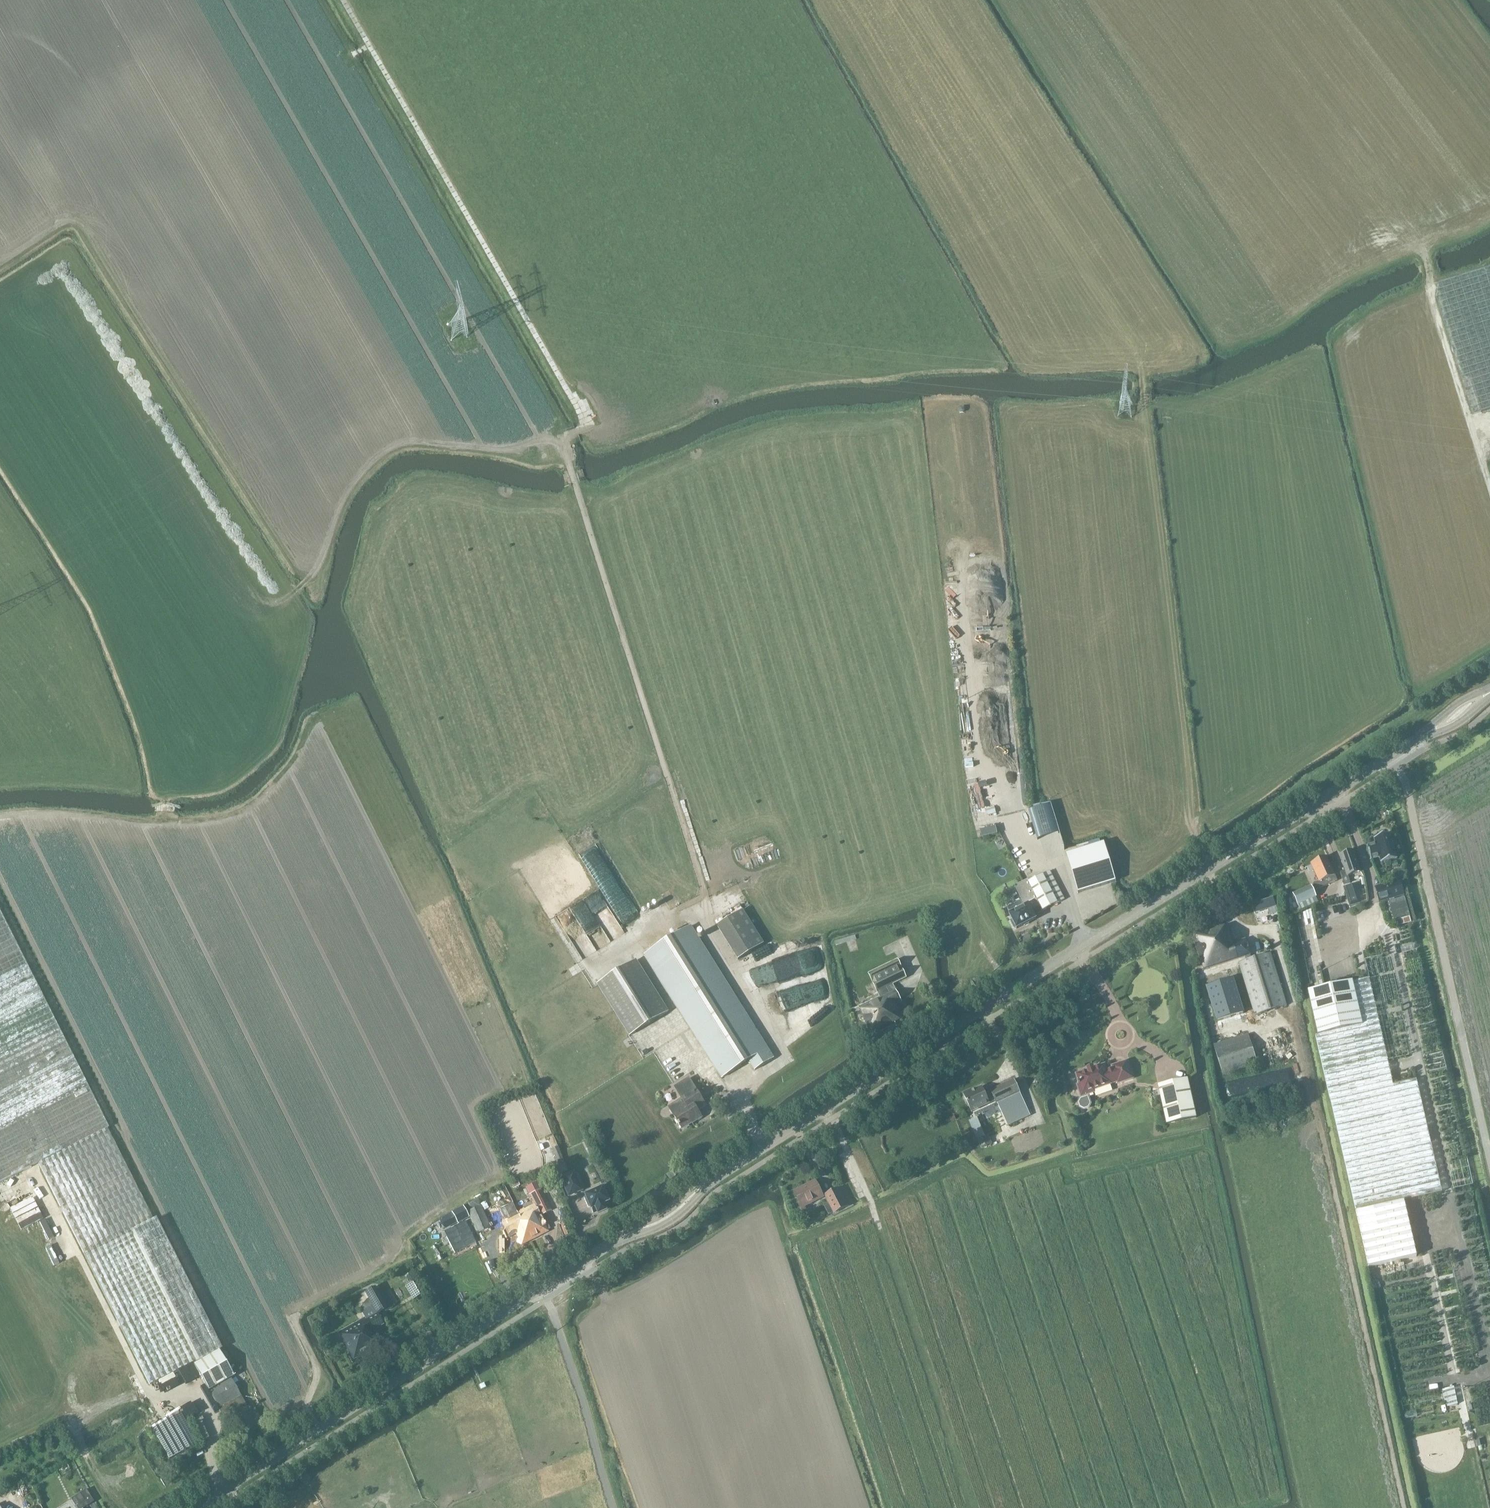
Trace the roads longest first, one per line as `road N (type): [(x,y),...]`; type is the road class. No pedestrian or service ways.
road 1 (tertiary): [(194,1507),(1489,693)]
road 2 (track): [(1141,364),(1191,832),(1211,867)]
road 3 (track): [(1489,1152),(1404,779),(1389,757)]
road 4 (track): [(1424,246),(1489,483)]
road 5 (track): [(825,1109),(879,1226)]

